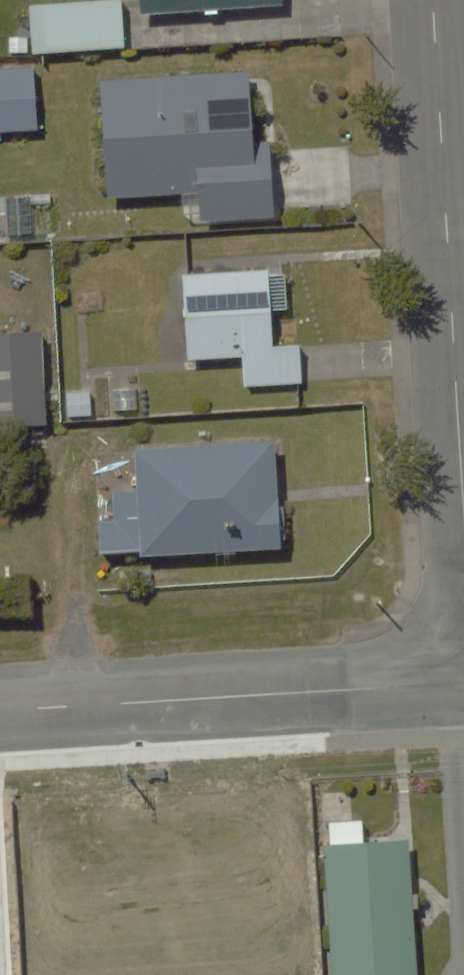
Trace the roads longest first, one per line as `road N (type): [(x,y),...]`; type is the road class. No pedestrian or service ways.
road 1 (residential): [(433,0),(463,510)]
road 2 (residential): [(0,712),(463,684)]

